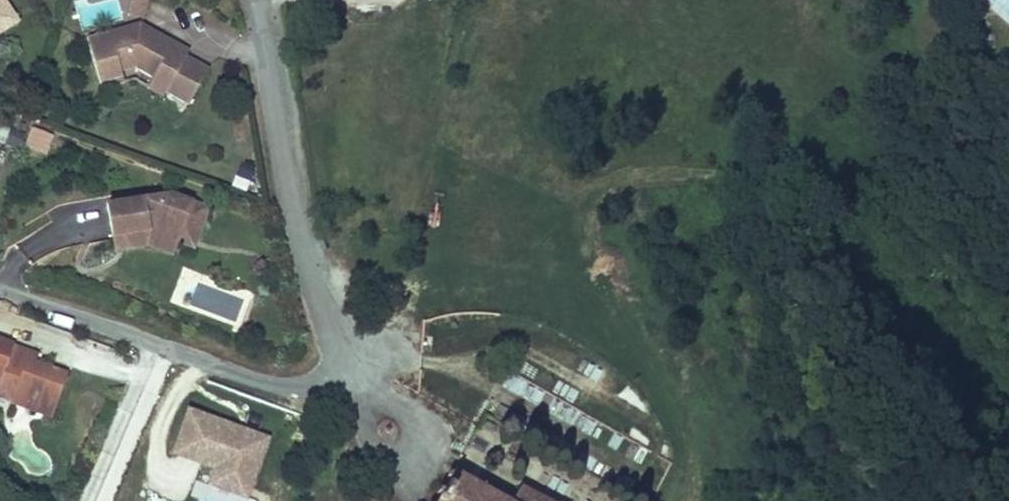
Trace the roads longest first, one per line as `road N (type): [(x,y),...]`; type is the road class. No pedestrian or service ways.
road 1 (residential): [(329,363),(293,218),(254,0)]
road 2 (residential): [(0,293),(263,384),(313,383),(329,363)]

